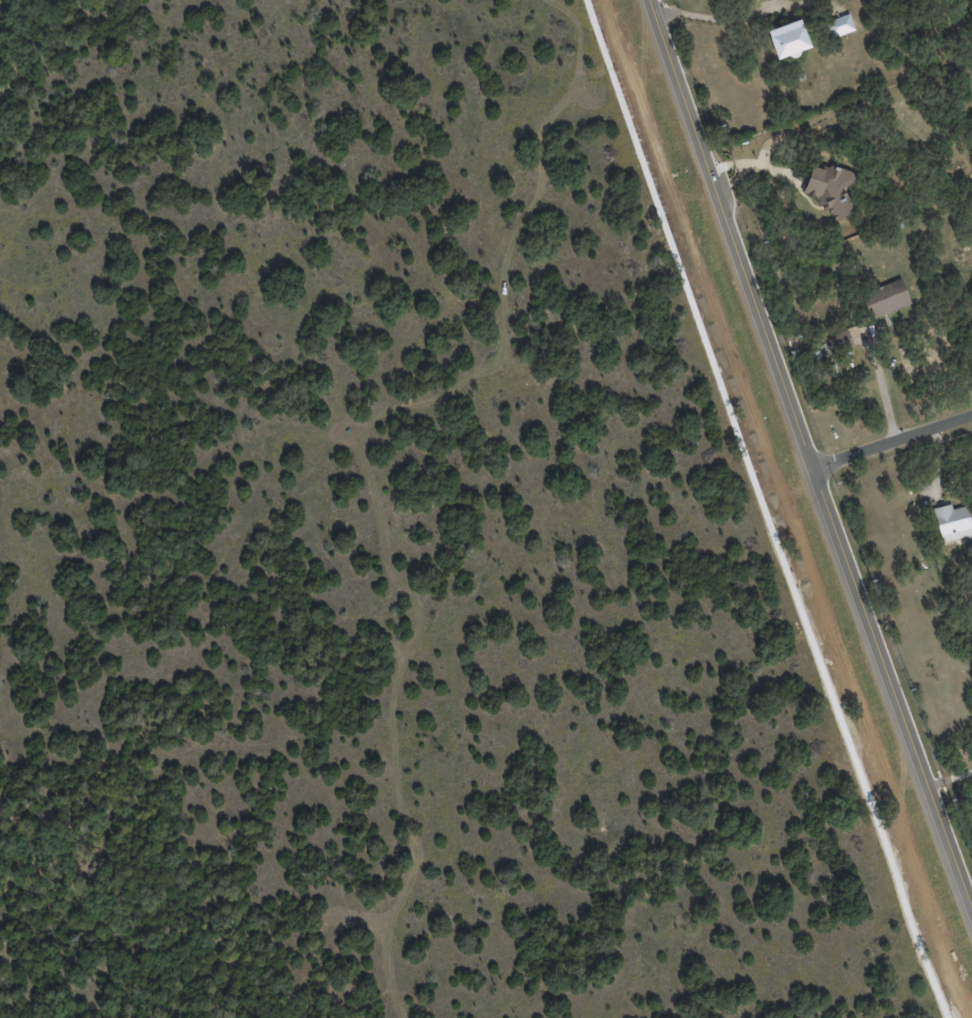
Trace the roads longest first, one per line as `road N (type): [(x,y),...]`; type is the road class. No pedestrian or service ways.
road 1 (tertiary): [(971,918),(653,0)]
road 2 (residential): [(815,462),(971,416)]

